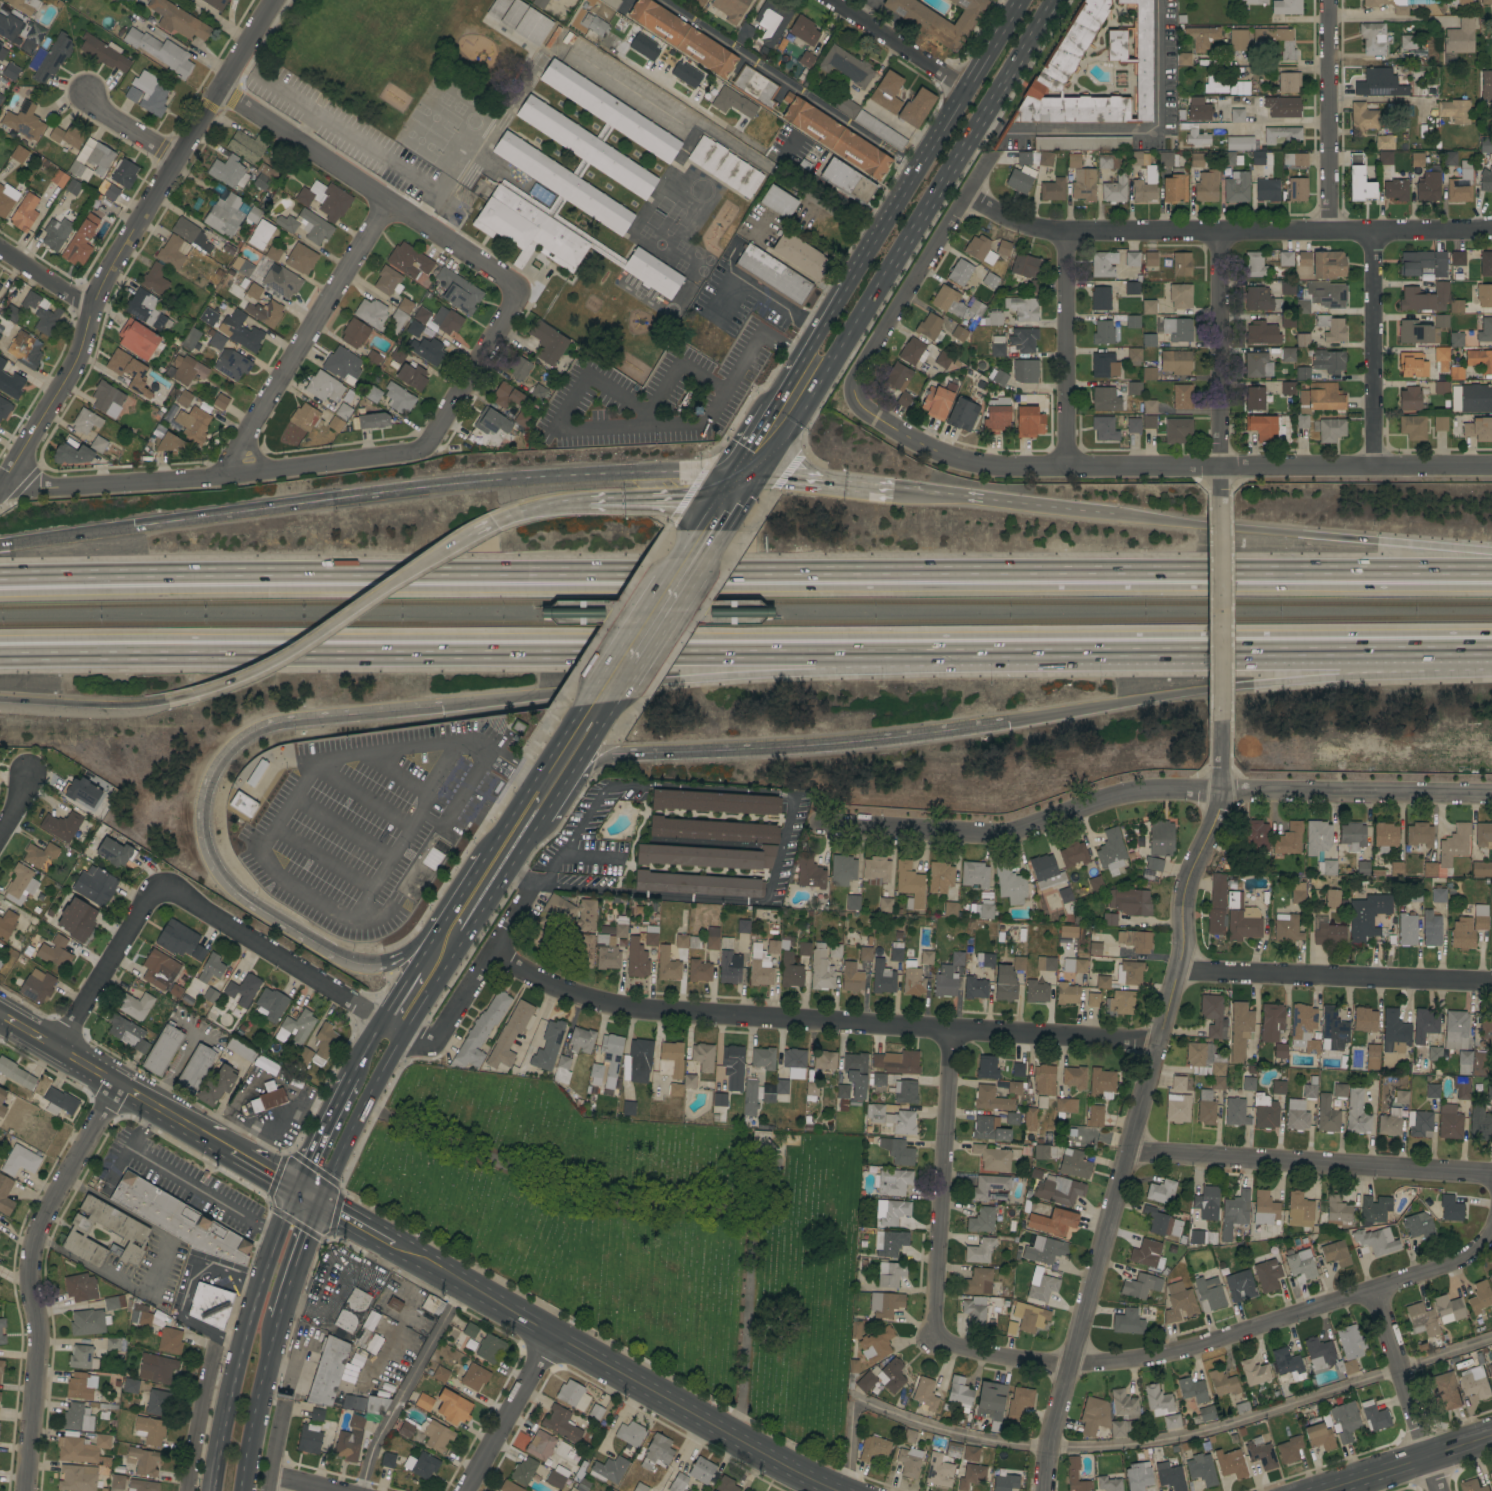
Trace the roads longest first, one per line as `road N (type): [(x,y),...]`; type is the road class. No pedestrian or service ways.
road 1 (motorway): [(1491,565),(0,581)]
road 2 (motorway): [(0,652),(1491,643)]
road 3 (motorway): [(446,706),(817,674),(1487,643)]
road 4 (residential): [(989,159),(857,374),(857,399),(877,418),(954,458),(998,468),(1491,469)]
road 5 (residential): [(382,1019),(419,1043),(436,1040),(495,956),(583,1000),(662,1018),(1159,1042)]
road 6 (residential): [(1223,724),(1222,810),(1191,873),(1180,972),(1041,1490)]
road 7 (residential): [(821,825),(991,836),(1126,796),(1170,793),(1491,798)]
road 8 (motorway): [(760,473),(557,478),(132,527)]
road 9 (residential): [(930,1324),(939,1345),(981,1353),(1070,1364),(1149,1358),(1373,1293),(1465,1259),(1491,1236)]
road 10 (motorway): [(433,939),(382,964),(338,956),(247,902),(223,878),(205,809),(225,761),(265,730),(446,706)]
road 11 (primary): [(317,1196),(400,1034),(612,706)]
road 12 (residential): [(0,491),(78,356),(101,277),(273,0)]
road 13 (residential): [(964,199),(1027,234),(1063,237),(1491,230)]
road 14 (tertiary): [(394,1242),(831,1490)]
road 15 (motorway): [(1008,721),(1206,691),(1491,667)]
road 16 (residential): [(0,491),(227,478),(411,451),(435,432)]
road 17 (residential): [(116,1079),(34,1228),(41,1341),(26,1490)]
road 18 (motorway): [(610,755),(866,742),(1008,721)]
road 19 (motorway): [(1491,550),(1116,516)]
road 20 (residential): [(1126,1153),(1491,1177)]
road 21 (residential): [(217,92),(497,271),(513,290)]
road 22 (motorway): [(164,700),(279,657),(473,530)]
road 23 (primary): [(1015,0),(842,287)]
road 24 (residential): [(382,201),(227,478)]
road 25 (primary): [(889,266),(1052,0)]
road 26 (residential): [(1180,972),(1491,979)]
road 27 (residential): [(658,0),(913,169)]
road 28 (residential): [(945,1028),(930,1324)]
road 29 (primary): [(273,1236),(211,1490)]
road 30 (residential): [(161,890),(382,1019)]
road 31 (primary): [(760,473),(889,266)]
road 32 (residential): [(1372,234),(1371,471)]
road 33 (residential): [(1215,236),(1222,471)]
road 34 (residential): [(1329,0),(1327,235)]
road 35 (residential): [(1063,237),(1065,472)]
road 36 (residential): [(1222,500),(1223,724)]
road 37 (motorway): [(1116,516),(895,490)]
road 38 (primary): [(696,530),(581,705)]
road 39 (residential): [(1373,1293),(1434,1490)]
road 40 (residential): [(161,890),(62,1047)]
road 41 (primary): [(581,705),(484,857)]
road 42 (tertiary): [(1321,1490),(1491,1436)]
road 43 (residential): [(553,1337),(466,1490)]
road 44 (primary): [(243,1490),(276,1320)]
road 45 (motorway): [(0,698),(164,700)]
road 46 (residential): [(513,290),(509,311),(435,432)]
road 47 (residential): [(825,0),(960,89)]
road 48 (motorway): [(568,502),(716,498)]
road 49 (primary): [(842,287),(772,406)]
road 50 (motorway): [(895,490),(760,473)]
road 51 (motorway): [(132,527),(0,544)]
road 52 (primary): [(276,1320),(317,1196)]

